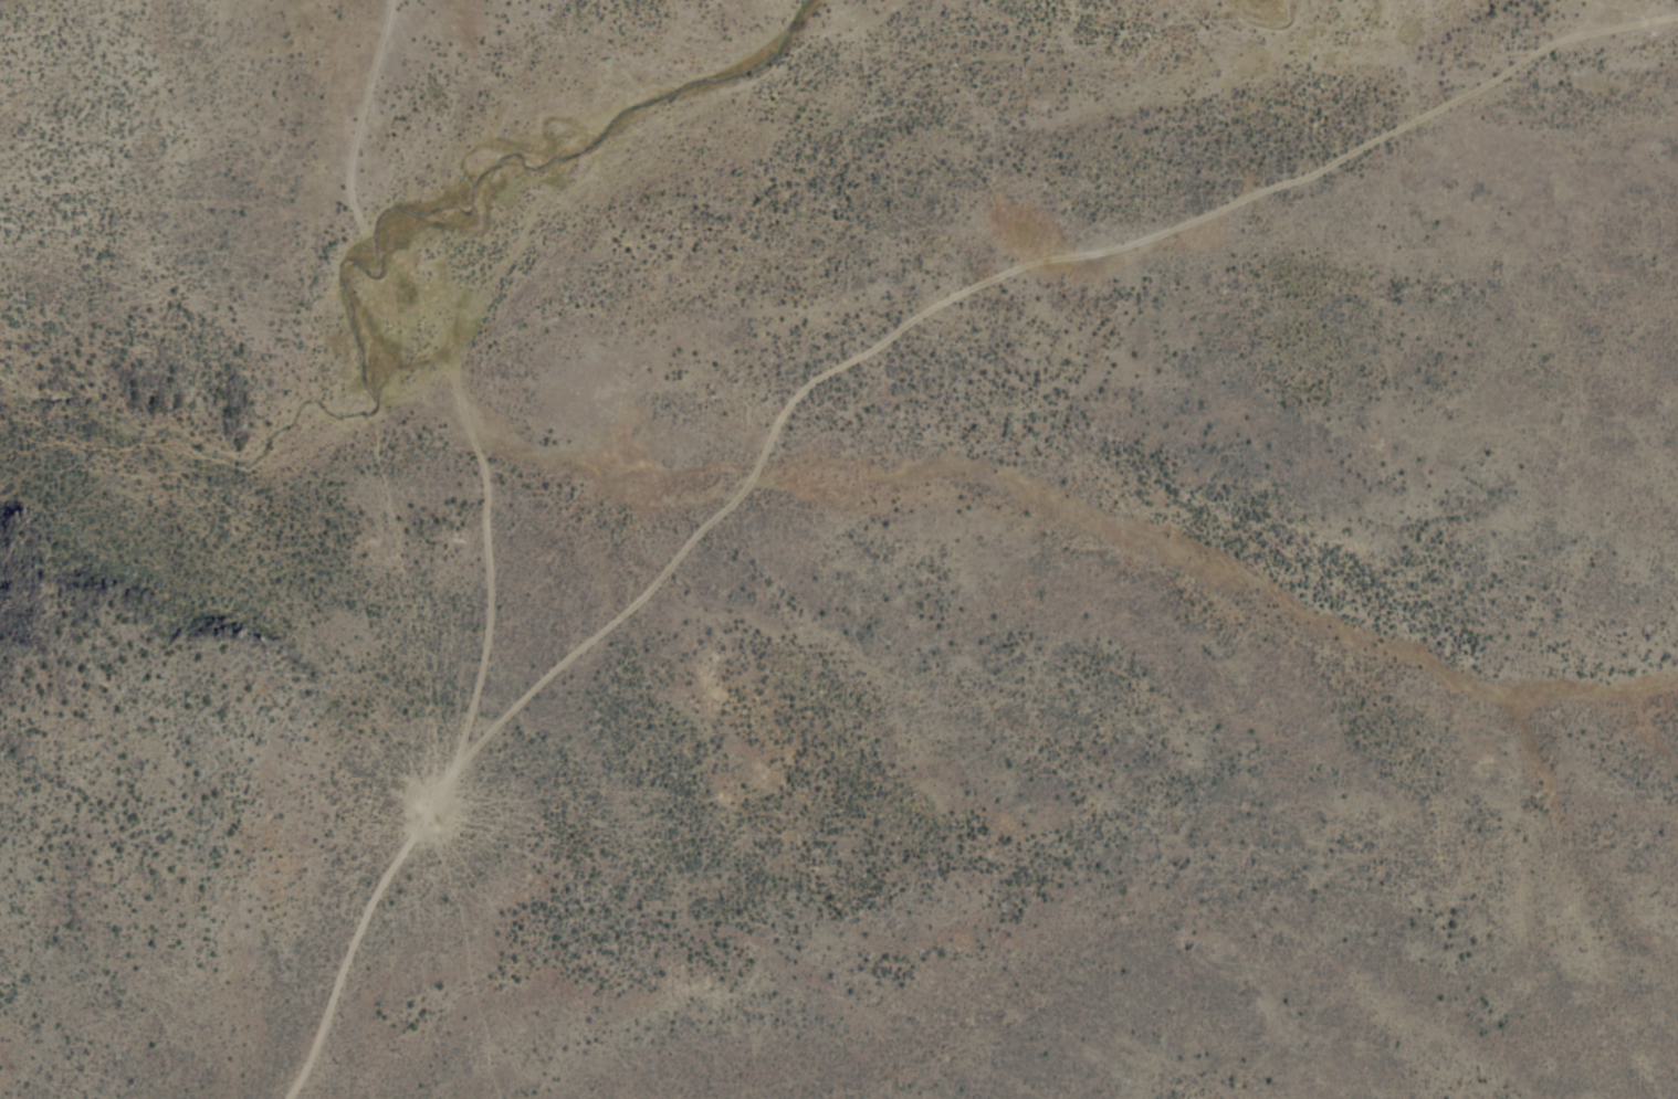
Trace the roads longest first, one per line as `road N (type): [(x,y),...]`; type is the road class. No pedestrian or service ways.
road 1 (track): [(1677,35),(1593,55),(1434,146),(1094,203),(870,313),(787,397),(711,543),(422,833),(288,1098)]

